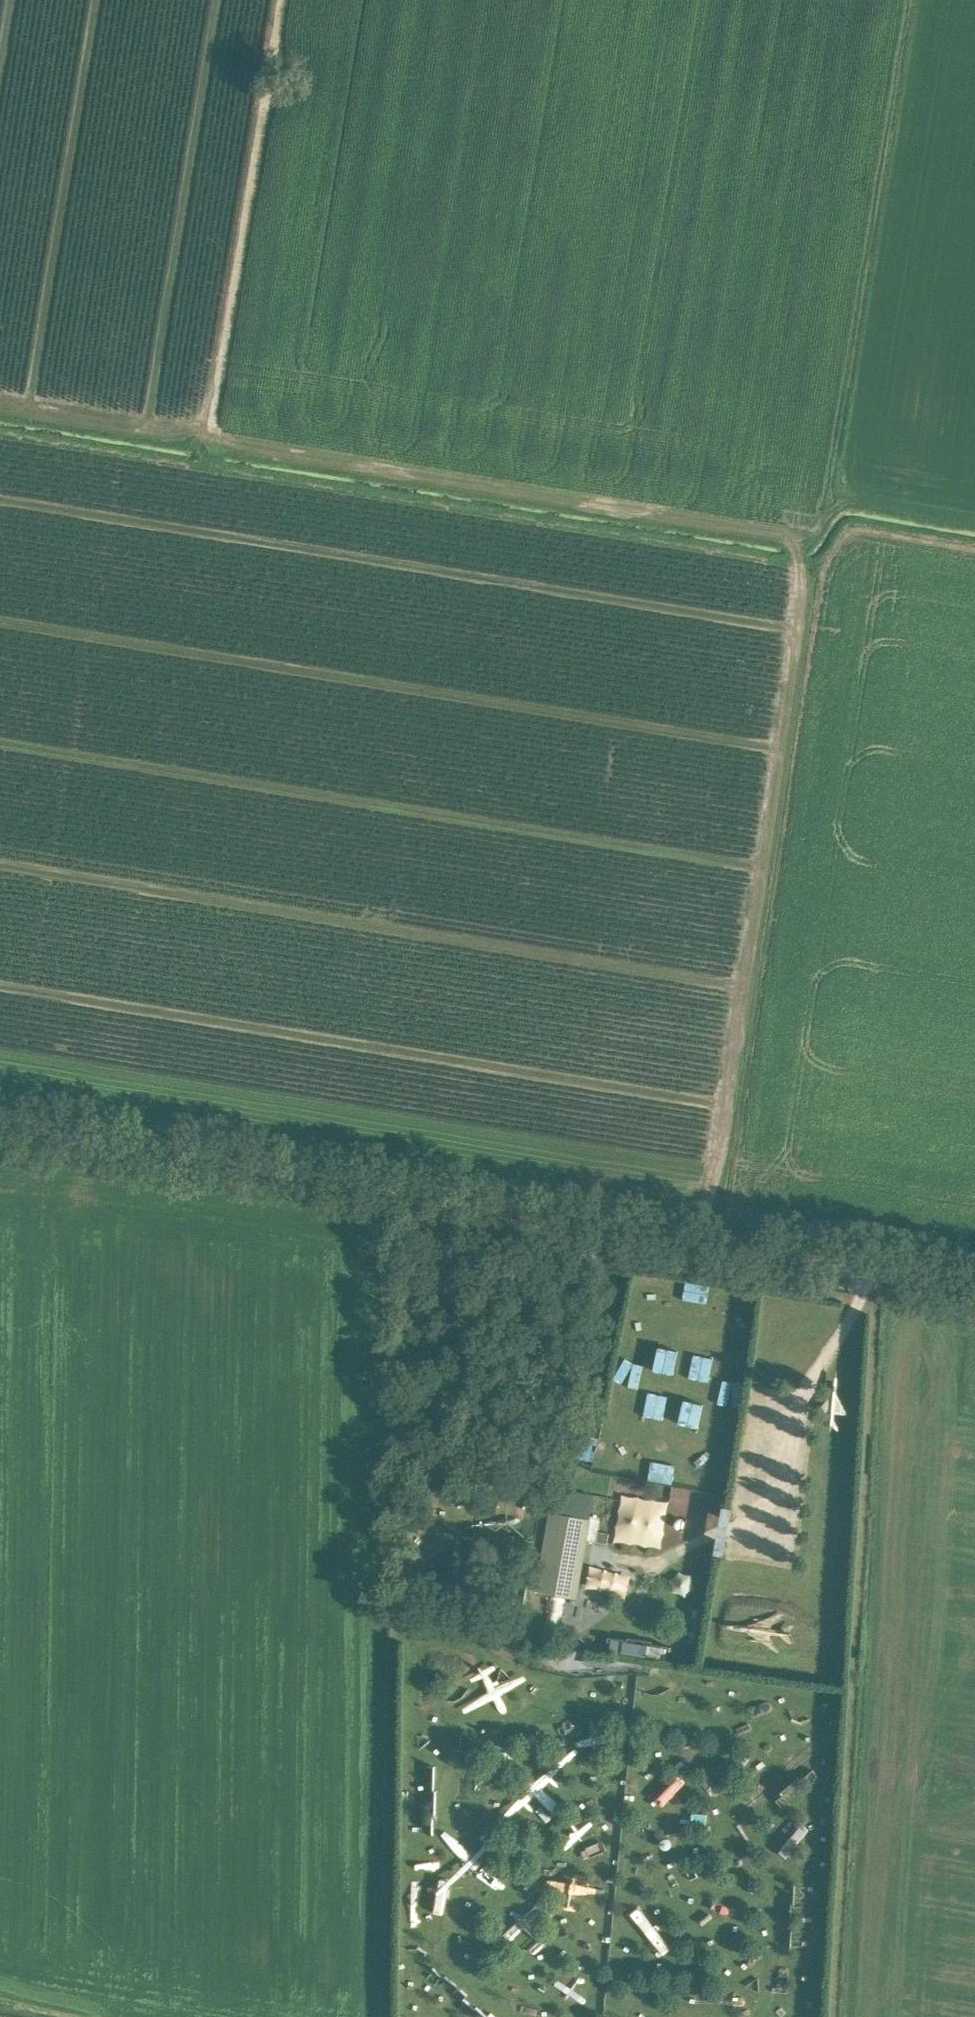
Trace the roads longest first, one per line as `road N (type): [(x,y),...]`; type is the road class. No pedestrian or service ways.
road 1 (unclassified): [(974,1285),(0,1124)]
road 2 (track): [(218,407),(283,0)]

